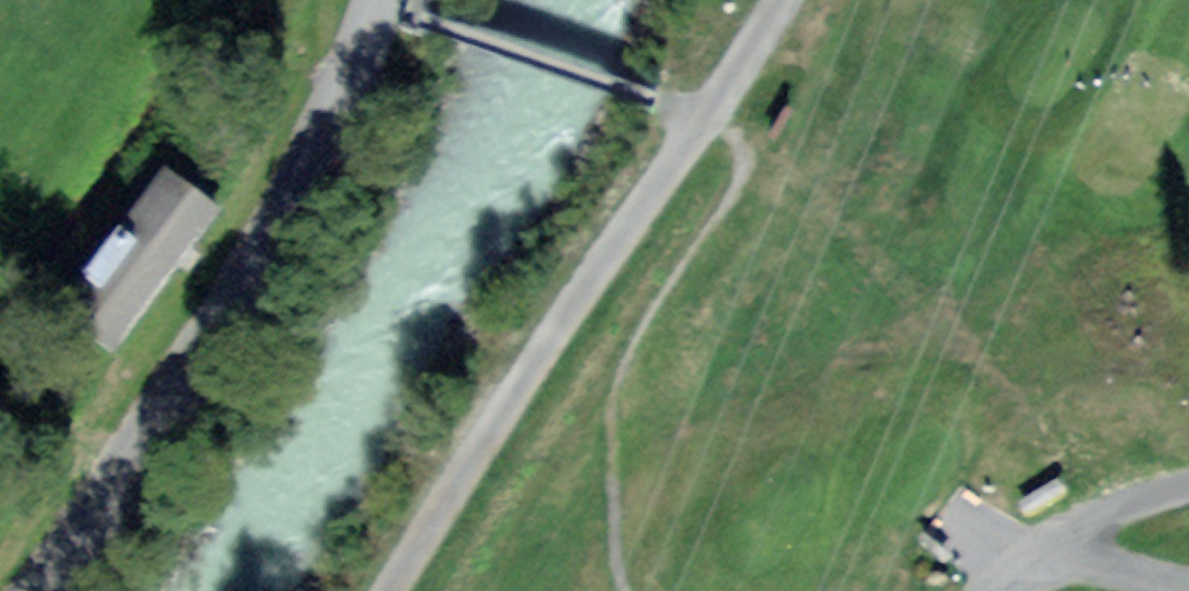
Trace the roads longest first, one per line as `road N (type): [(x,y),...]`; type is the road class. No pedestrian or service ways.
road 1 (track): [(365,590),(706,119),(765,0)]
road 2 (unclassified): [(363,0),(274,219),(162,409),(18,590)]
road 3 (residential): [(998,590),(1060,560),(1188,588)]
road 4 (track): [(1060,560),(1115,505),(1188,486)]

